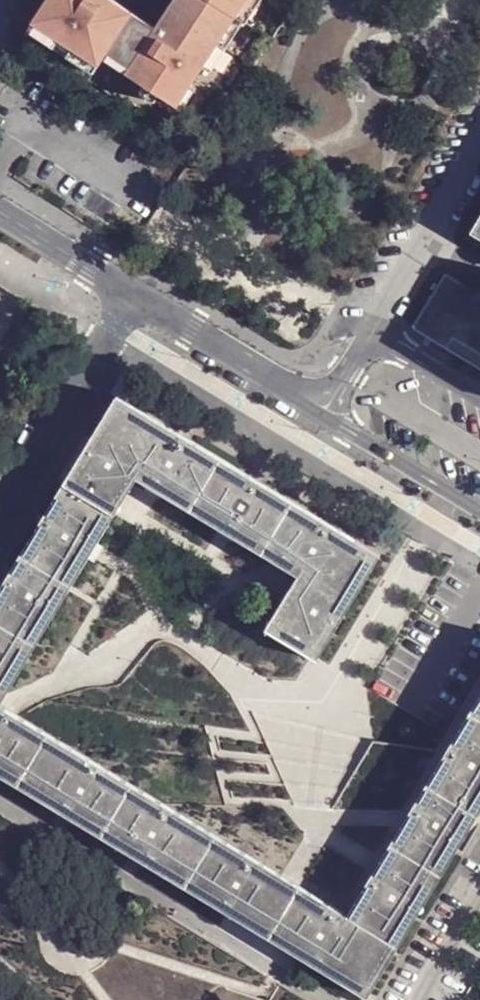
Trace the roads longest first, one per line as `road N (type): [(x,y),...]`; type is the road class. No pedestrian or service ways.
road 1 (residential): [(132,293),(0,514)]
road 2 (residential): [(326,415),(132,293)]
road 3 (residential): [(479,401),(373,337),(326,415)]
road 4 (residential): [(326,415),(479,511)]
road 5 (residential): [(132,293),(0,212)]

